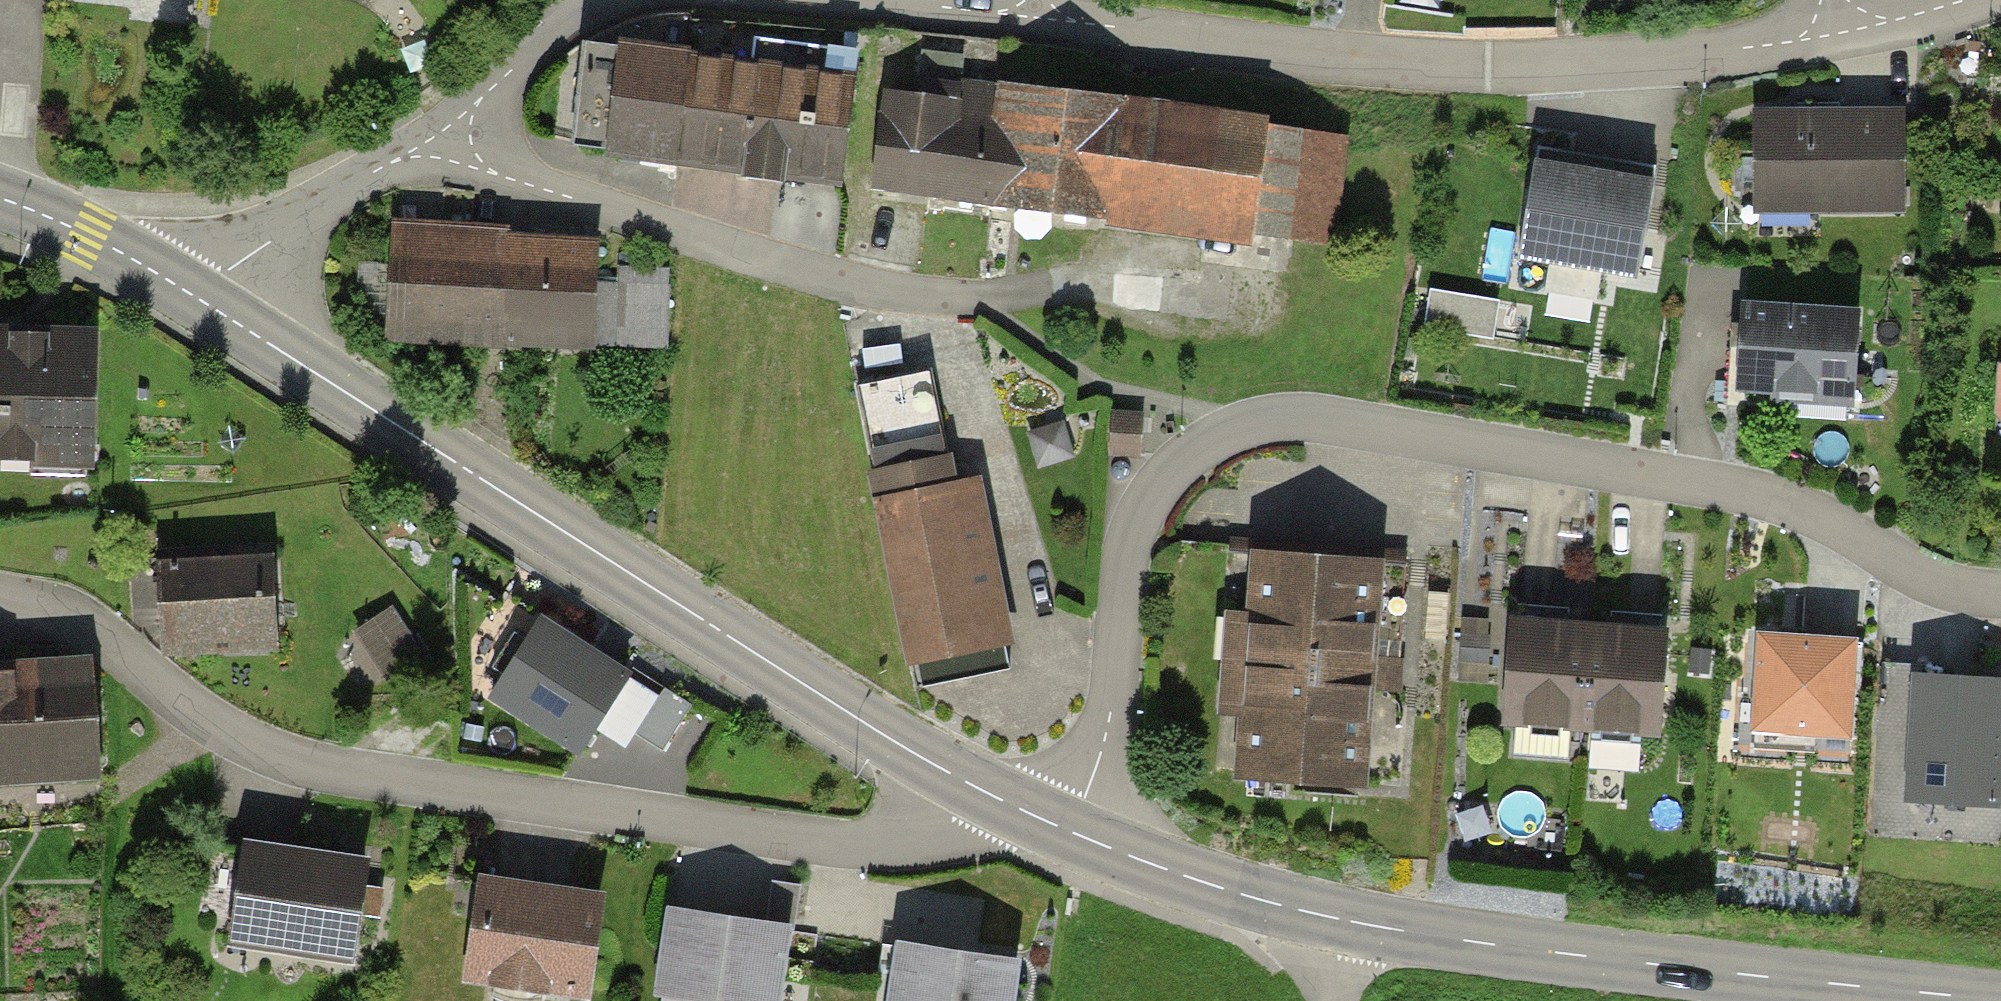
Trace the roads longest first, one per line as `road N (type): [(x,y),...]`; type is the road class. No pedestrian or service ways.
road 1 (residential): [(1068,831),(1114,699),(1125,565),(1161,489),(1234,424),(1320,418),(1771,495),(1967,594),(2000,596)]
road 2 (residential): [(978,787),(956,821),(875,849),(307,764),(234,738),(61,609),(0,595)]
road 3 (tertiary): [(1068,831),(1199,881),(1345,922),(1619,960),(2000,998)]
road 4 (tertiary): [(207,303),(883,735),(978,787)]
road 5 (residential): [(1836,14),(1786,43),(1553,65),(1388,63),(1089,24),(1036,7)]
road 6 (residential): [(452,146),(492,173),(762,259),(861,289),(966,302)]
road 7 (residential): [(452,146),(394,159),(224,273),(207,303)]
road 8 (tertiary): [(0,197),(88,233),(207,303)]
road 9 (residential): [(601,0),(486,92),(452,146)]
road 10 (residential): [(1036,7),(985,12),(866,0)]
road 11 (residential): [(1960,0),(1904,18),(1836,14)]

